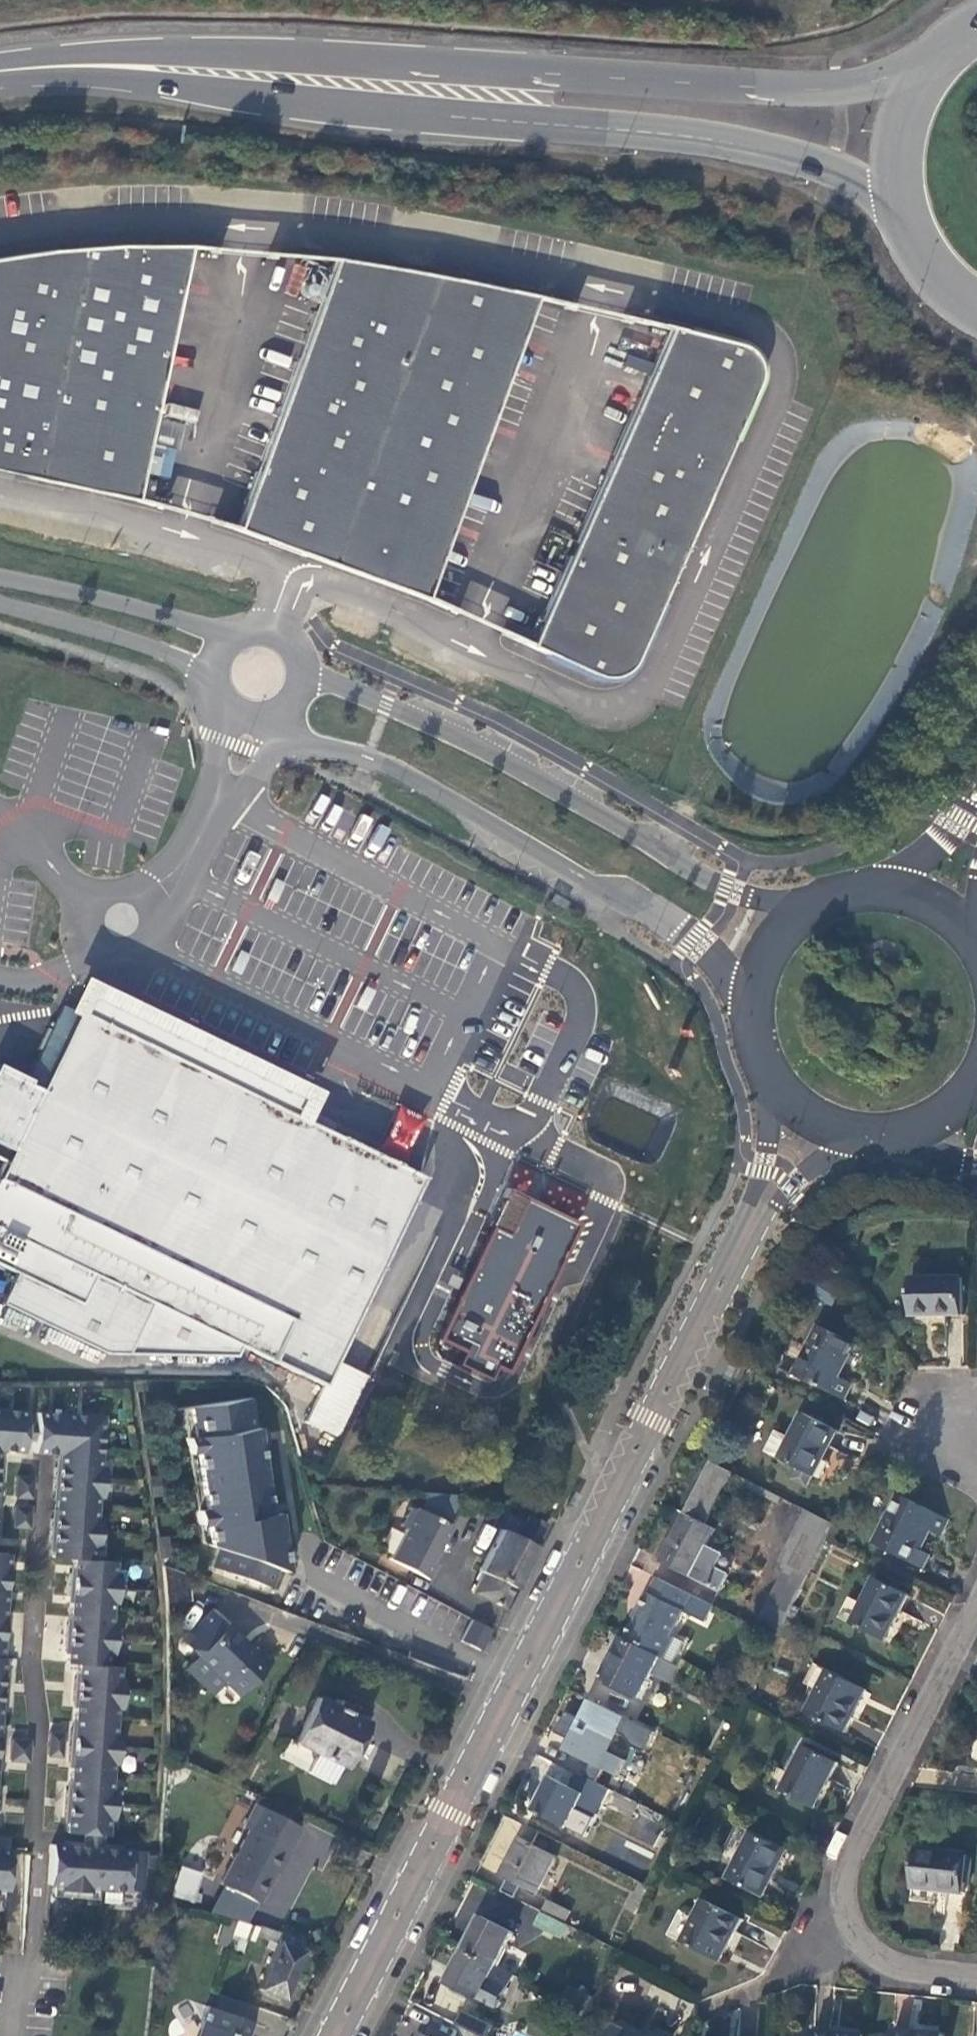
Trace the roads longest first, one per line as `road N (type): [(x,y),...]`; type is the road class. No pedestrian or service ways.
road 1 (secondary): [(924,70),(833,92),(129,54),(0,74)]
road 2 (secondary): [(0,83),(686,138),(836,172),(897,214)]
road 3 (secondary): [(335,2035),(747,1242)]
road 4 (unclassified): [(275,718),(664,920),(716,960),(750,1006)]
road 5 (unclassified): [(806,908),(704,874),(546,784),(386,706),(305,676)]
road 6 (residential): [(976,1611),(810,1910),(815,1968)]
road 7 (unclassified): [(234,633),(0,577)]
road 8 (unclassified): [(0,605),(155,650),(210,679)]
road 9 (residential): [(815,1968),(976,1984)]
road 10 (secondary): [(747,1242),(786,1190),(863,1138)]
road 11 (secondary): [(780,1095),(747,1242)]
road 12 (primary): [(924,70),(894,139),(897,214)]
road 13 (secondary): [(976,792),(935,854),(885,887)]
road 14 (primary): [(897,214),(936,285),(976,317)]

